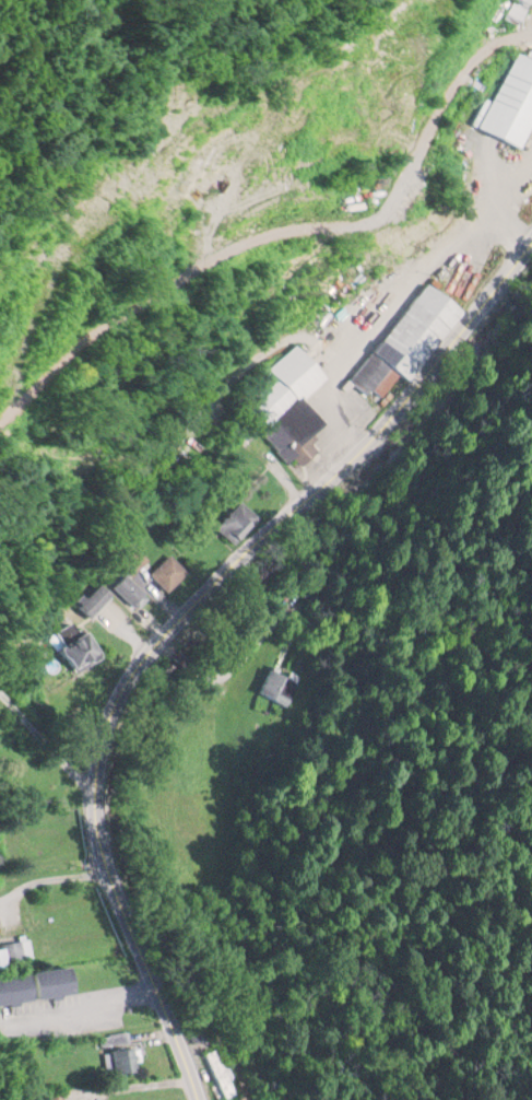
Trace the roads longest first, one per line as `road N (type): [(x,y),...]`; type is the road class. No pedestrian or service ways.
road 1 (tertiary): [(531,243),(353,461),(116,700),(98,788),(102,847)]
road 2 (tertiary): [(102,847),(200,1099)]
road 3 (residential): [(156,988),(7,1028)]
road 4 (residential): [(98,788),(0,692)]

